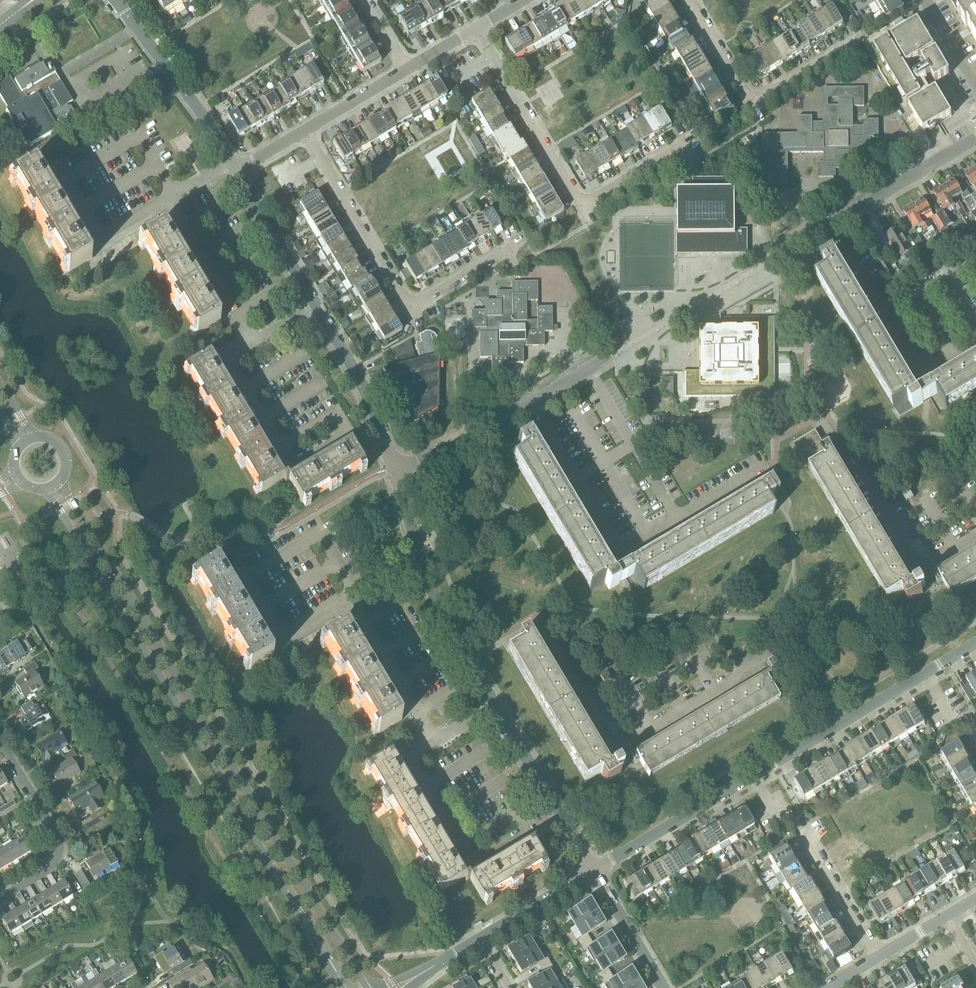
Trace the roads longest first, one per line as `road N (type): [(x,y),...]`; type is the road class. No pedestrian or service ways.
road 1 (primary): [(366,987),(62,481)]
road 2 (primary): [(47,491),(345,987)]
road 3 (residential): [(844,717),(799,635),(619,749),(543,622)]
road 4 (unclassified): [(397,466),(367,394),(241,170)]
road 5 (residential): [(305,133),(409,309),(514,245)]
road 6 (residential): [(593,872),(844,717)]
road 7 (unclassified): [(860,40),(754,104),(691,0)]
road 8 (unclassified): [(436,740),(355,594),(422,555)]
road 9 (residential): [(782,252),(975,138)]
road 10 (unclassified): [(397,466),(478,434),(584,369)]
road 11 (unclassified): [(241,170),(116,0)]
road 12 (unclassified): [(581,205),(476,30)]
road 13 (residential): [(0,748),(61,850),(53,867),(0,899)]
road 14 (unclassified): [(593,872),(496,704)]
road 15 (residential): [(975,535),(921,564),(853,451)]
road 16 (unclassified): [(496,704),(422,555)]
road 17 (unclassified): [(459,845),(518,811),(529,831),(482,860),(467,858)]
road 18 (residential): [(844,717),(975,643)]
road 19 (residential): [(877,958),(801,831)]
road 20 (residential): [(663,987),(593,872)]
road 21 (unclassified): [(459,845),(408,757),(436,740)]
road 22 (unclassified): [(481,938),(593,872)]
road 23 (unclassified): [(581,205),(675,150),(686,164)]
road 24 (residential): [(305,133),(408,69)]

